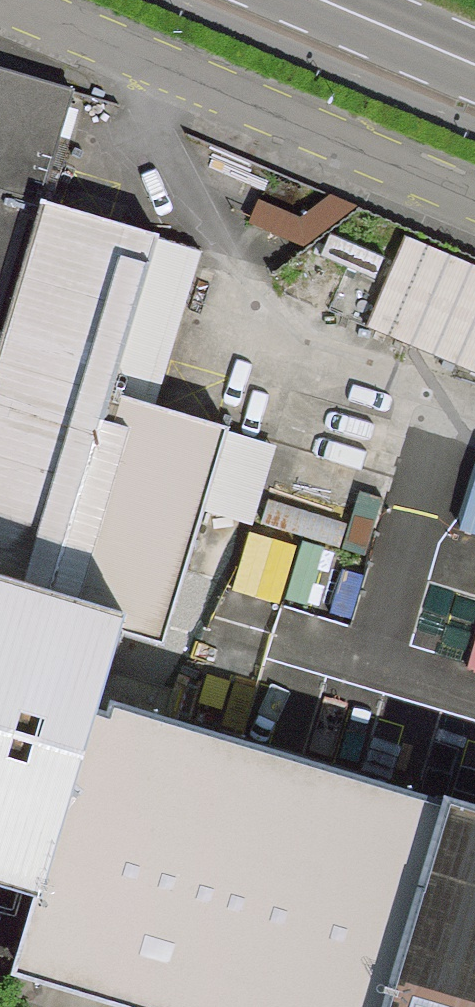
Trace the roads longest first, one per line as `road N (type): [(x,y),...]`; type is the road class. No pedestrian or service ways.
road 1 (unclassified): [(474,200),(8,0)]
road 2 (primary): [(474,63),(328,0)]

